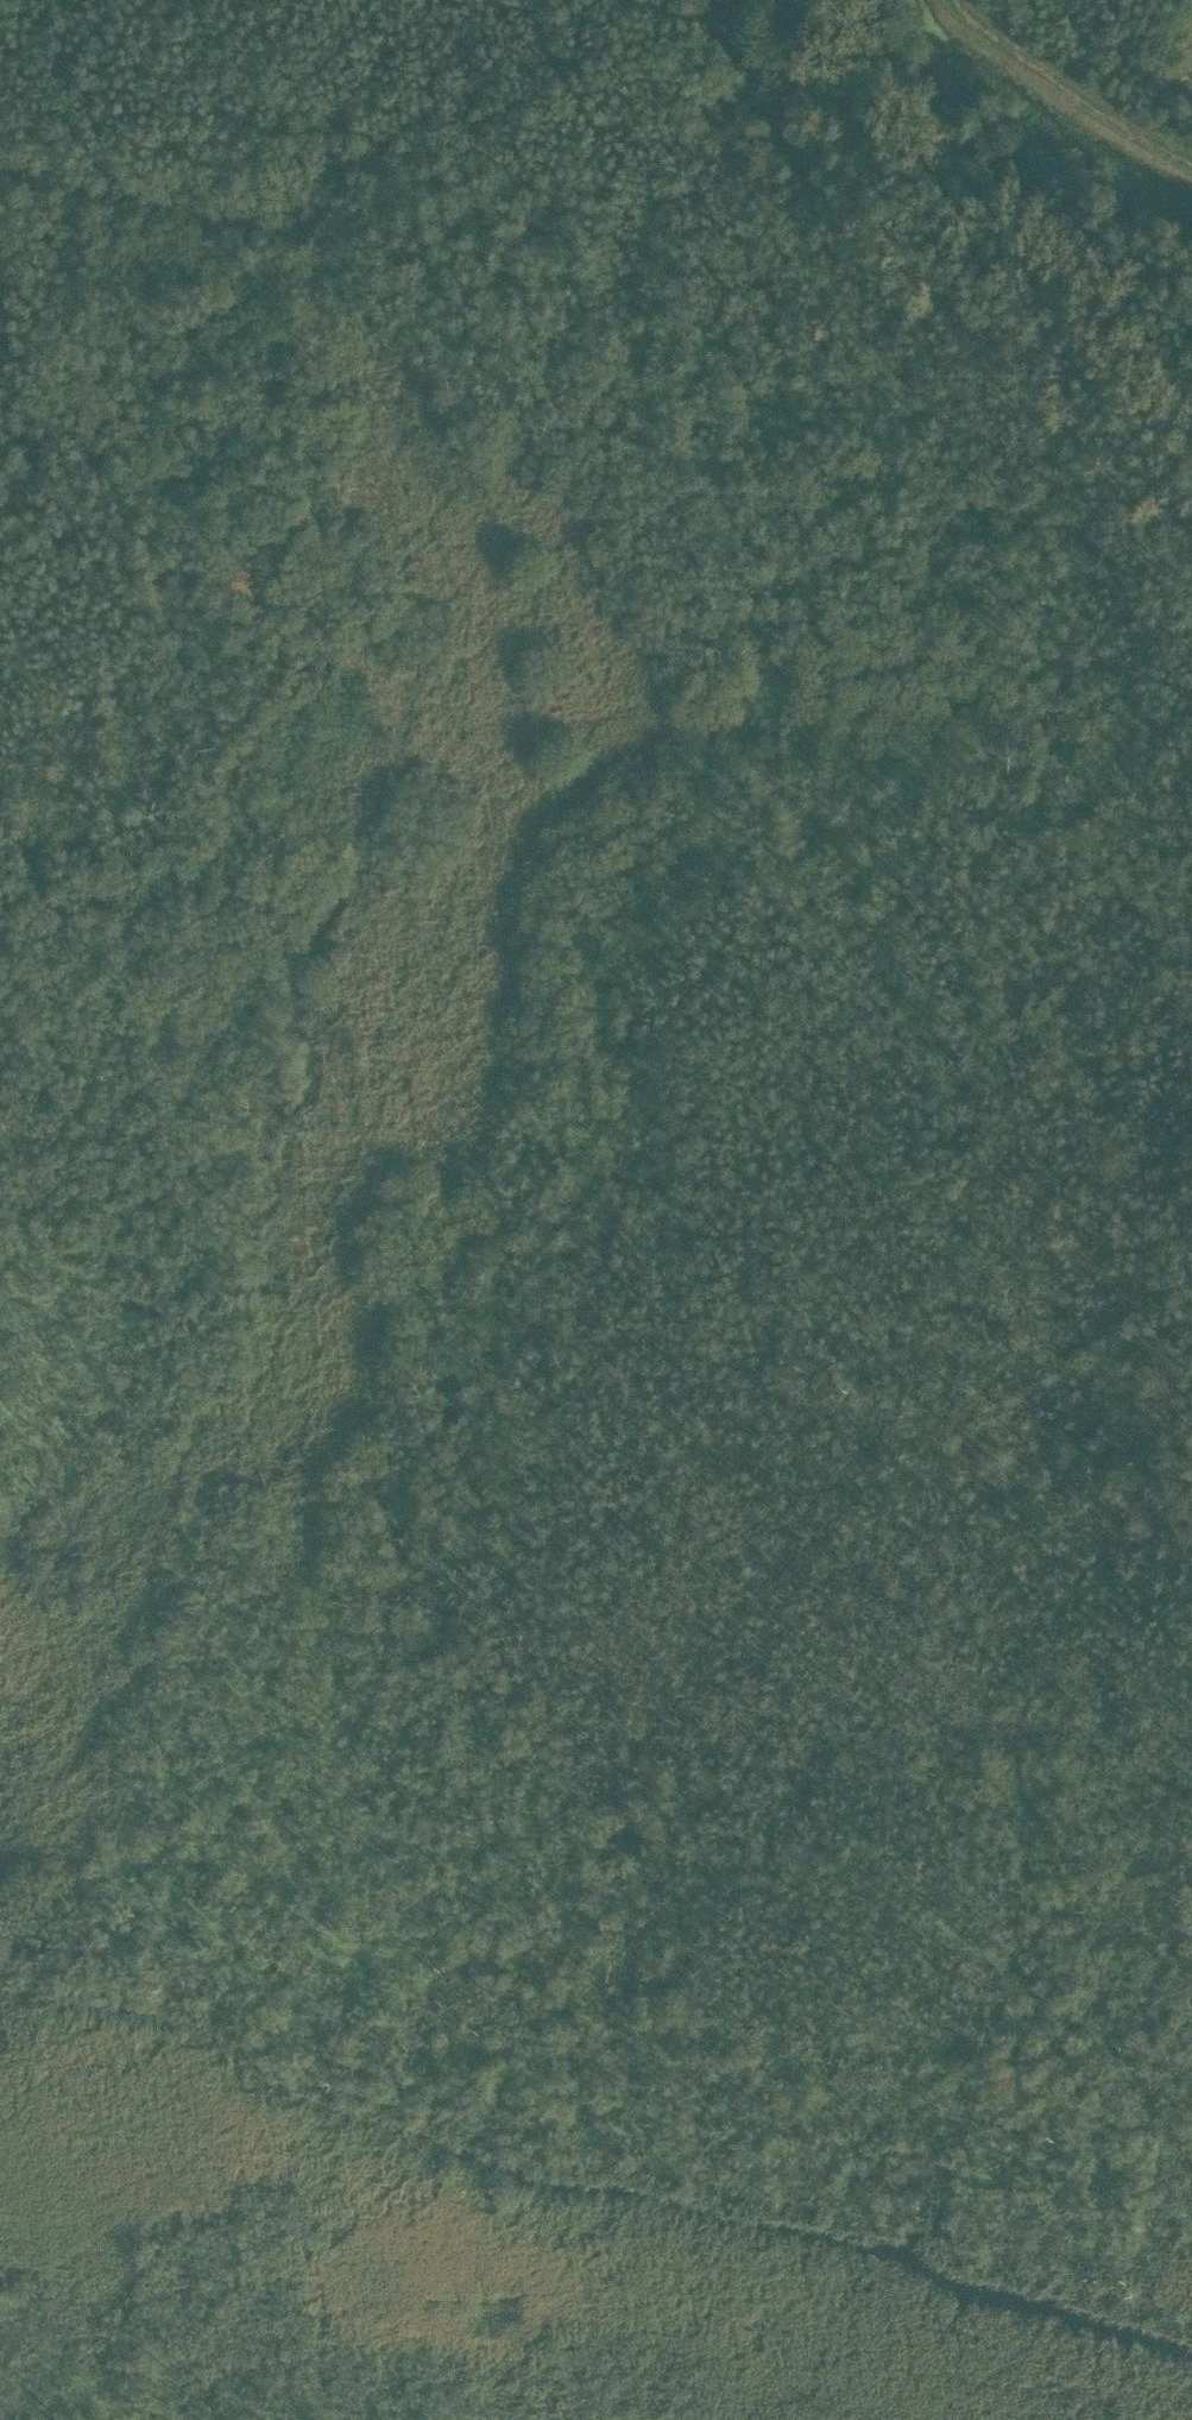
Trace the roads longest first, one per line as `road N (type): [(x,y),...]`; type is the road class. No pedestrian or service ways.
road 1 (track): [(956,0),(982,33),(1081,106),(1191,168)]

